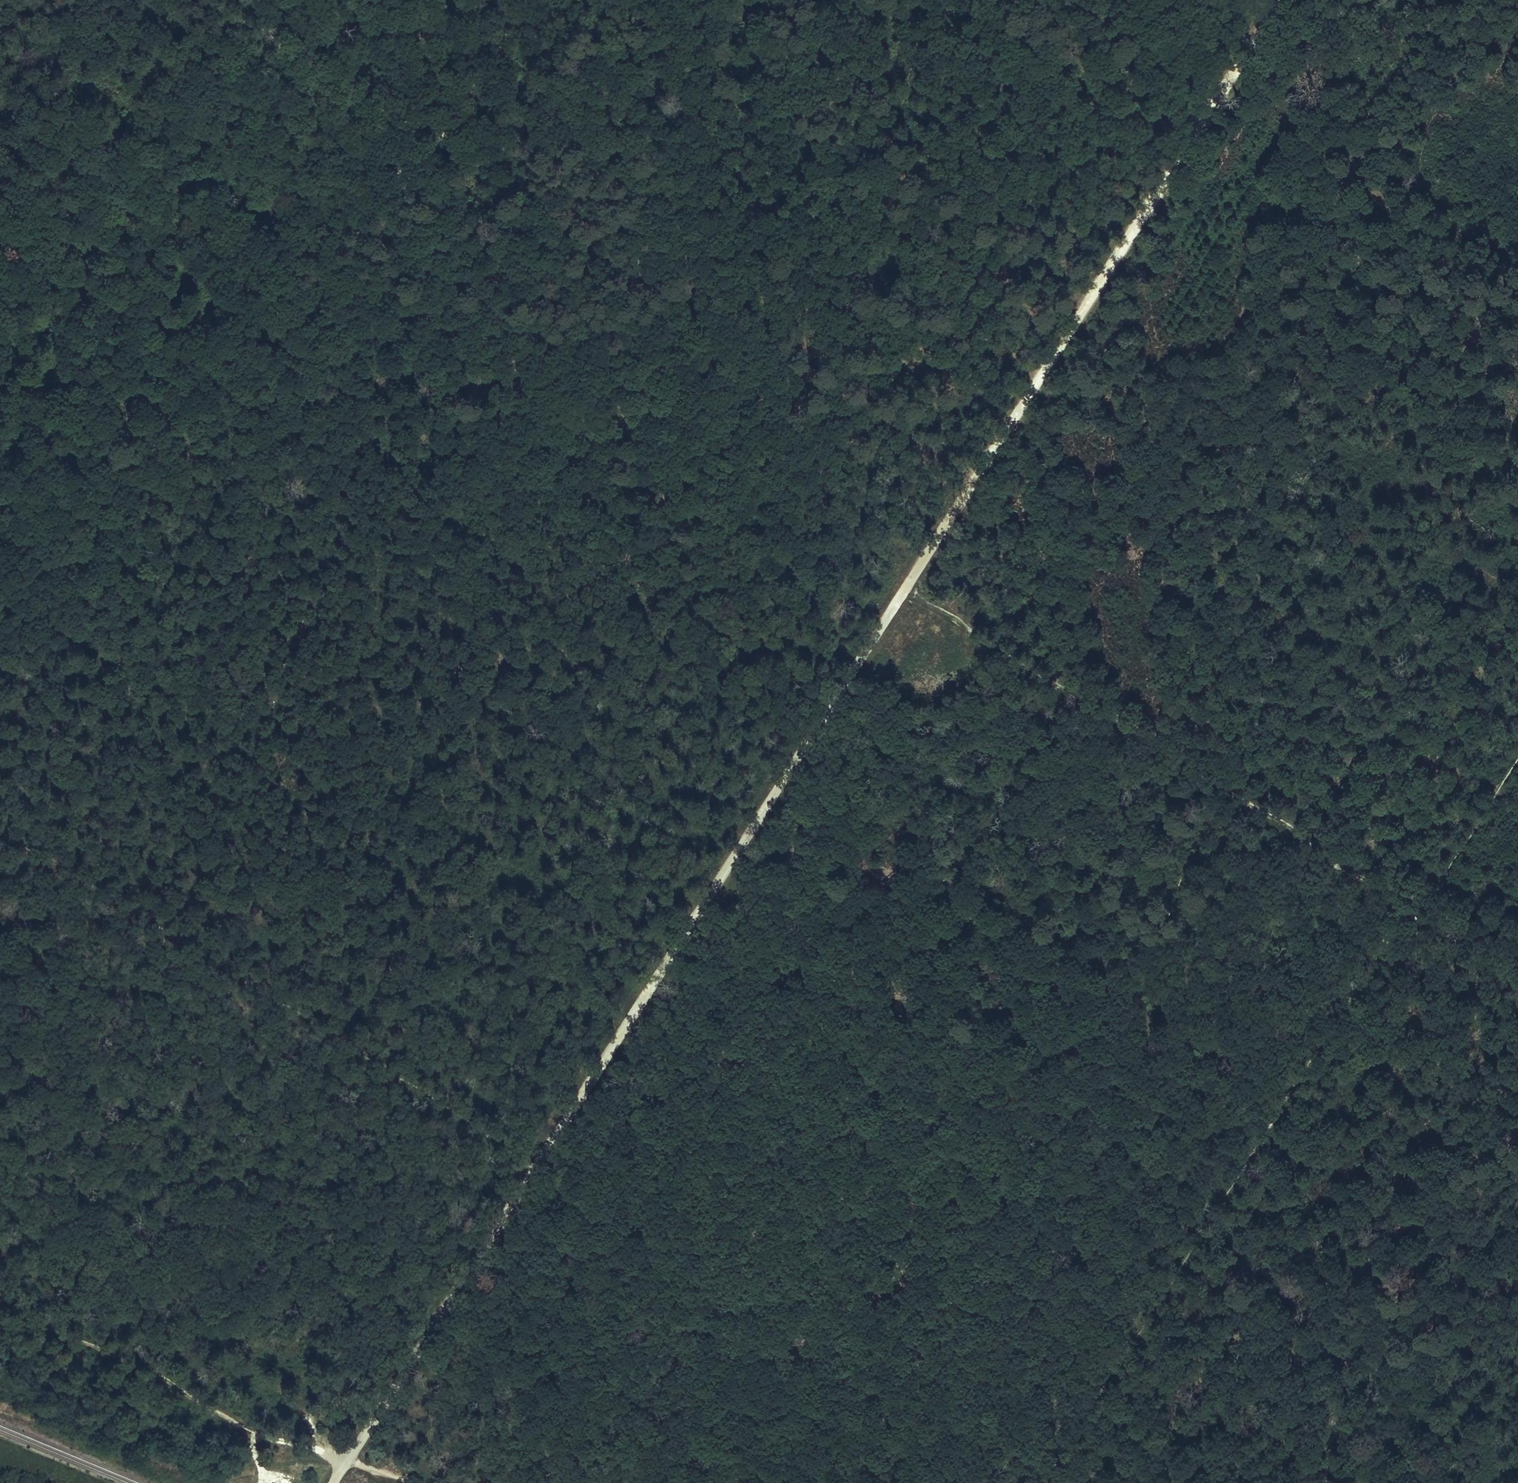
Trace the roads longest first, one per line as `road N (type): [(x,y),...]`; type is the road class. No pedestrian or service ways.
road 1 (track): [(346,1460),(1282,0)]
road 2 (track): [(0,822),(535,1166)]
road 3 (track): [(346,1460),(205,1406),(74,1333),(0,1312)]

